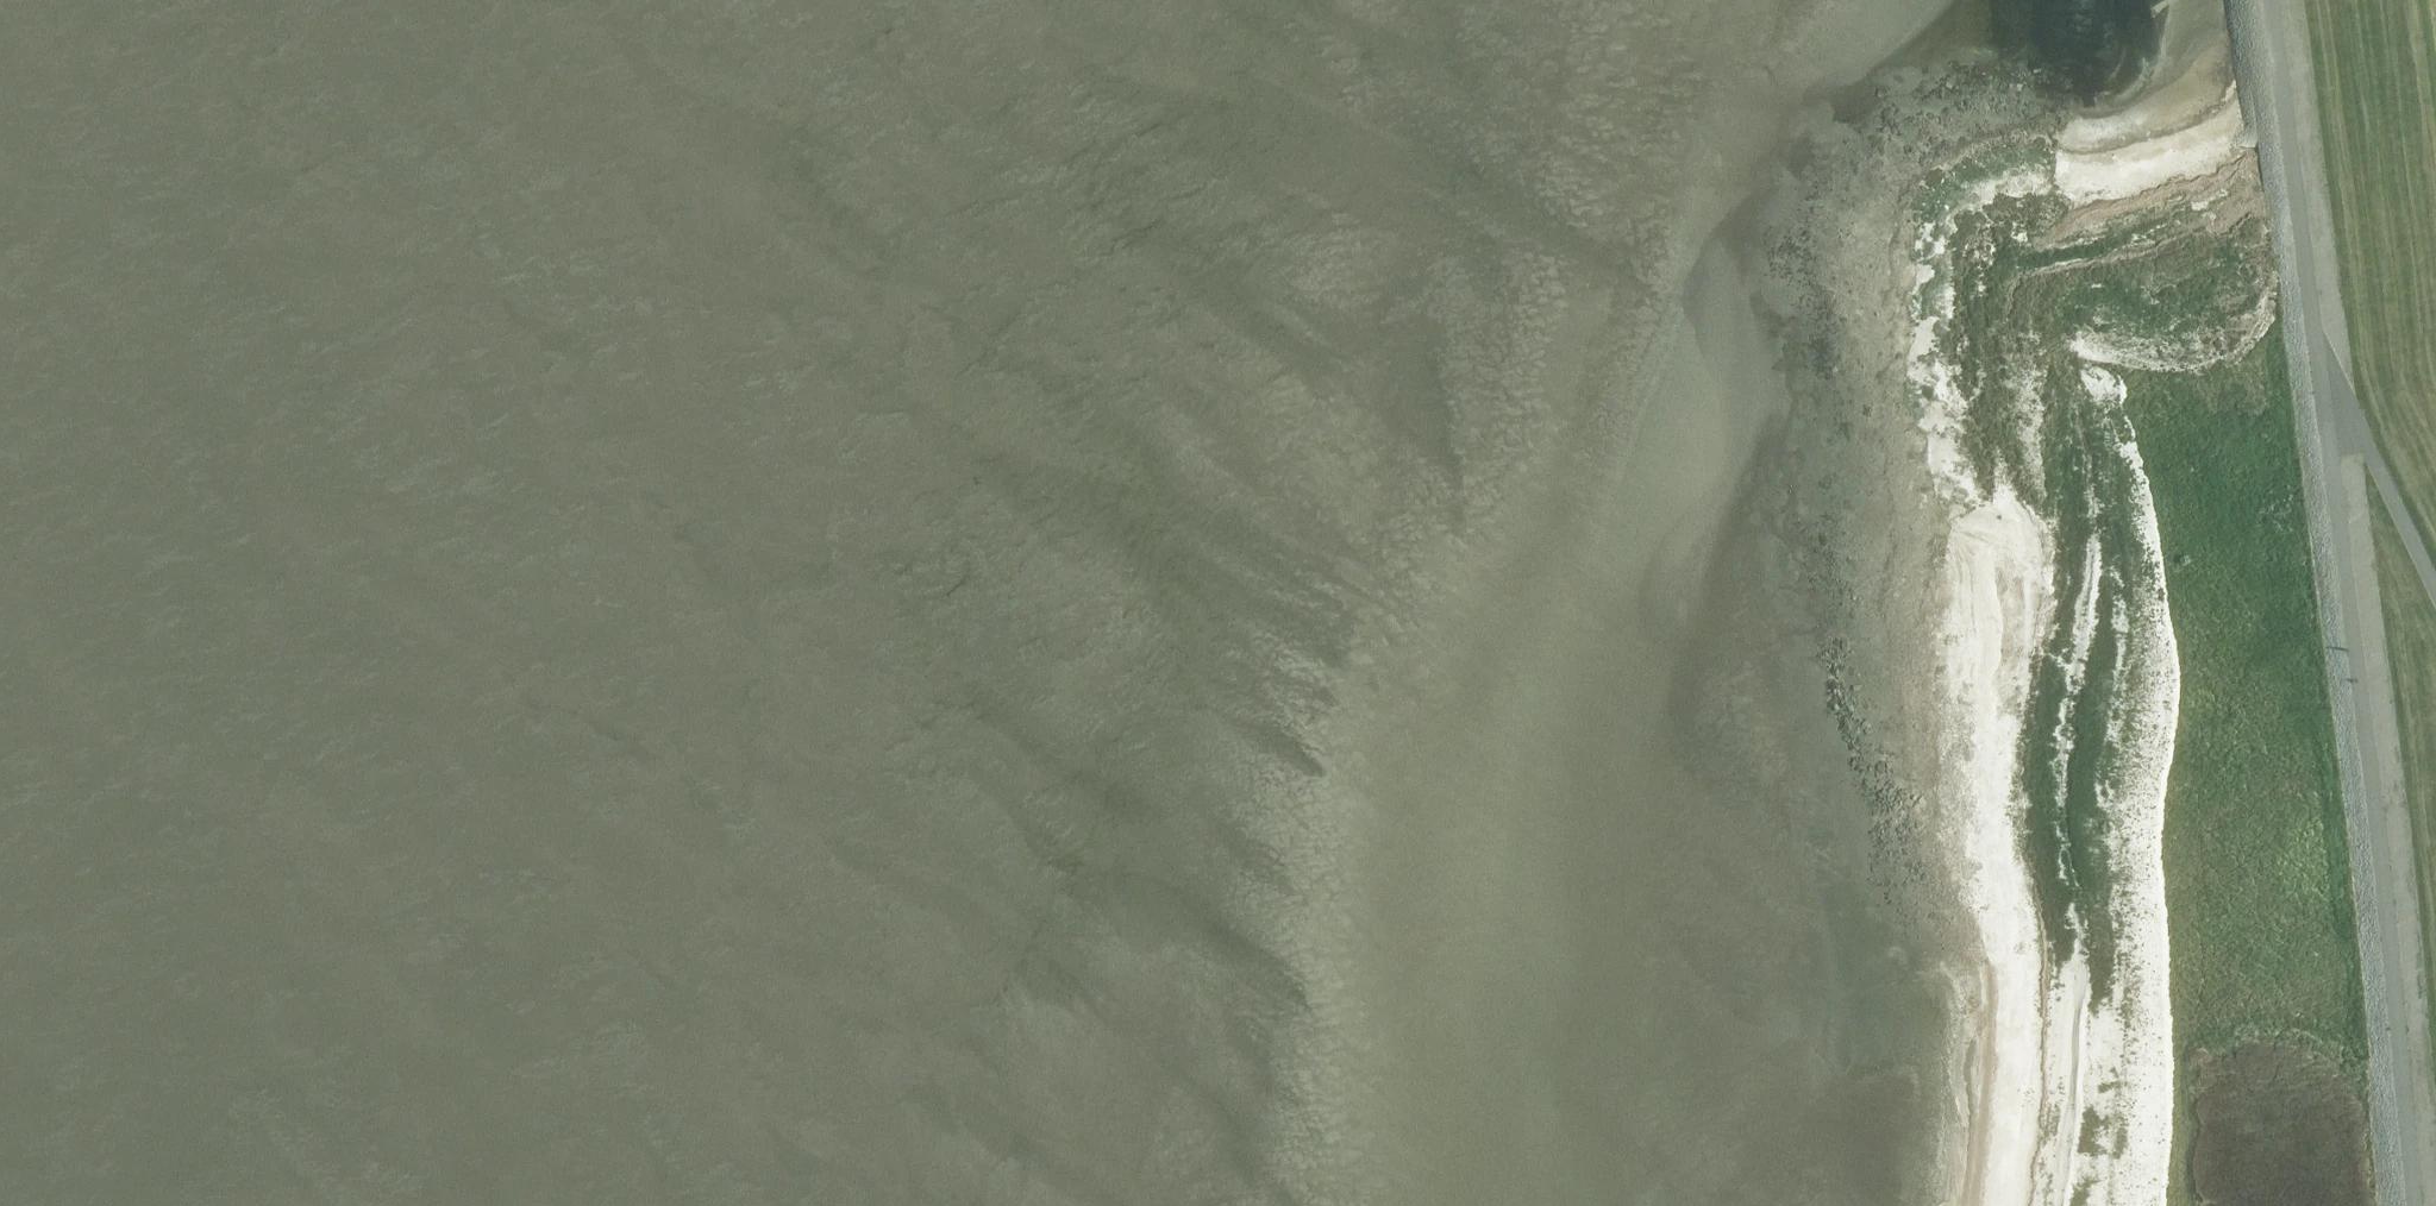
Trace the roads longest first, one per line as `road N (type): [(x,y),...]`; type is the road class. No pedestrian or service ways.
road 1 (track): [(2277,0),(2332,342),(2409,1205)]
road 2 (track): [(2332,342),(2435,588)]

